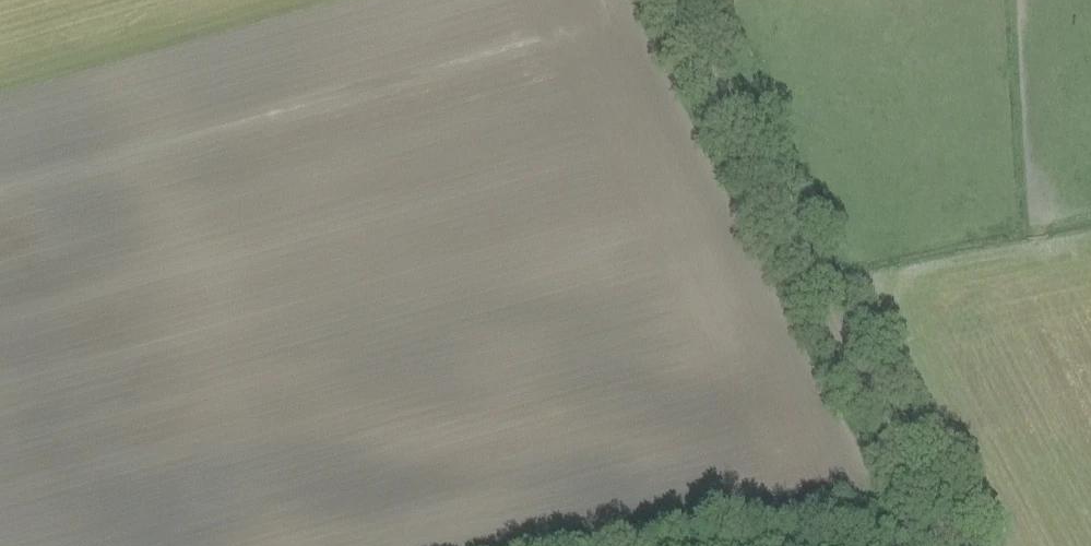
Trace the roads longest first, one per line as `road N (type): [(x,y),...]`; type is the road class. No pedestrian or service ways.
road 1 (tertiary): [(959,545),(668,0)]

